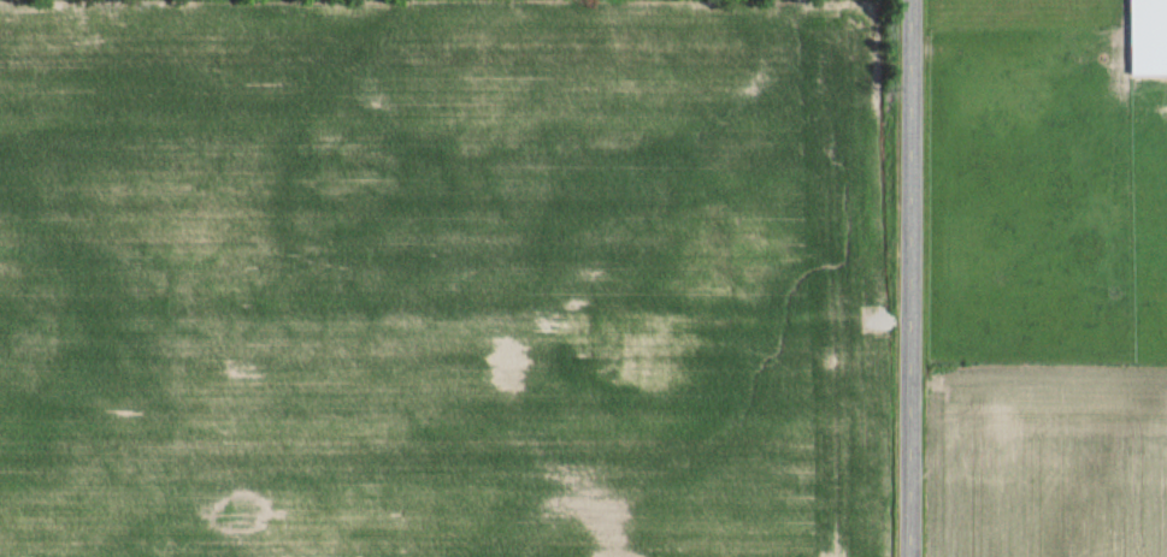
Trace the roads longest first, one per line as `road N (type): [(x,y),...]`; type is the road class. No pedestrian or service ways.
road 1 (residential): [(907,556),(909,0)]

